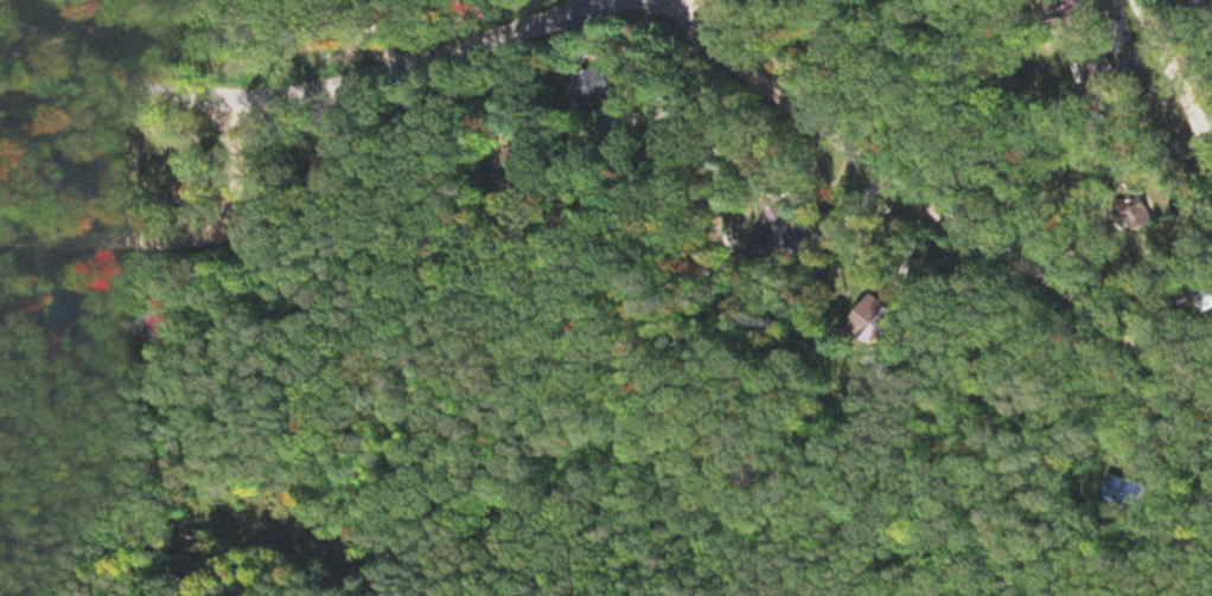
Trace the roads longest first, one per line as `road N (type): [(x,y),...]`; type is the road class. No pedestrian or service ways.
road 1 (residential): [(681,0),(731,58),(1211,397)]
road 2 (track): [(782,595),(244,236)]
road 3 (track): [(562,0),(336,65),(241,73),(155,57),(15,0)]
road 4 (residential): [(244,236),(0,217)]
road 5 (residential): [(241,73),(244,236)]
road 6 (residential): [(1211,126),(1155,0)]

